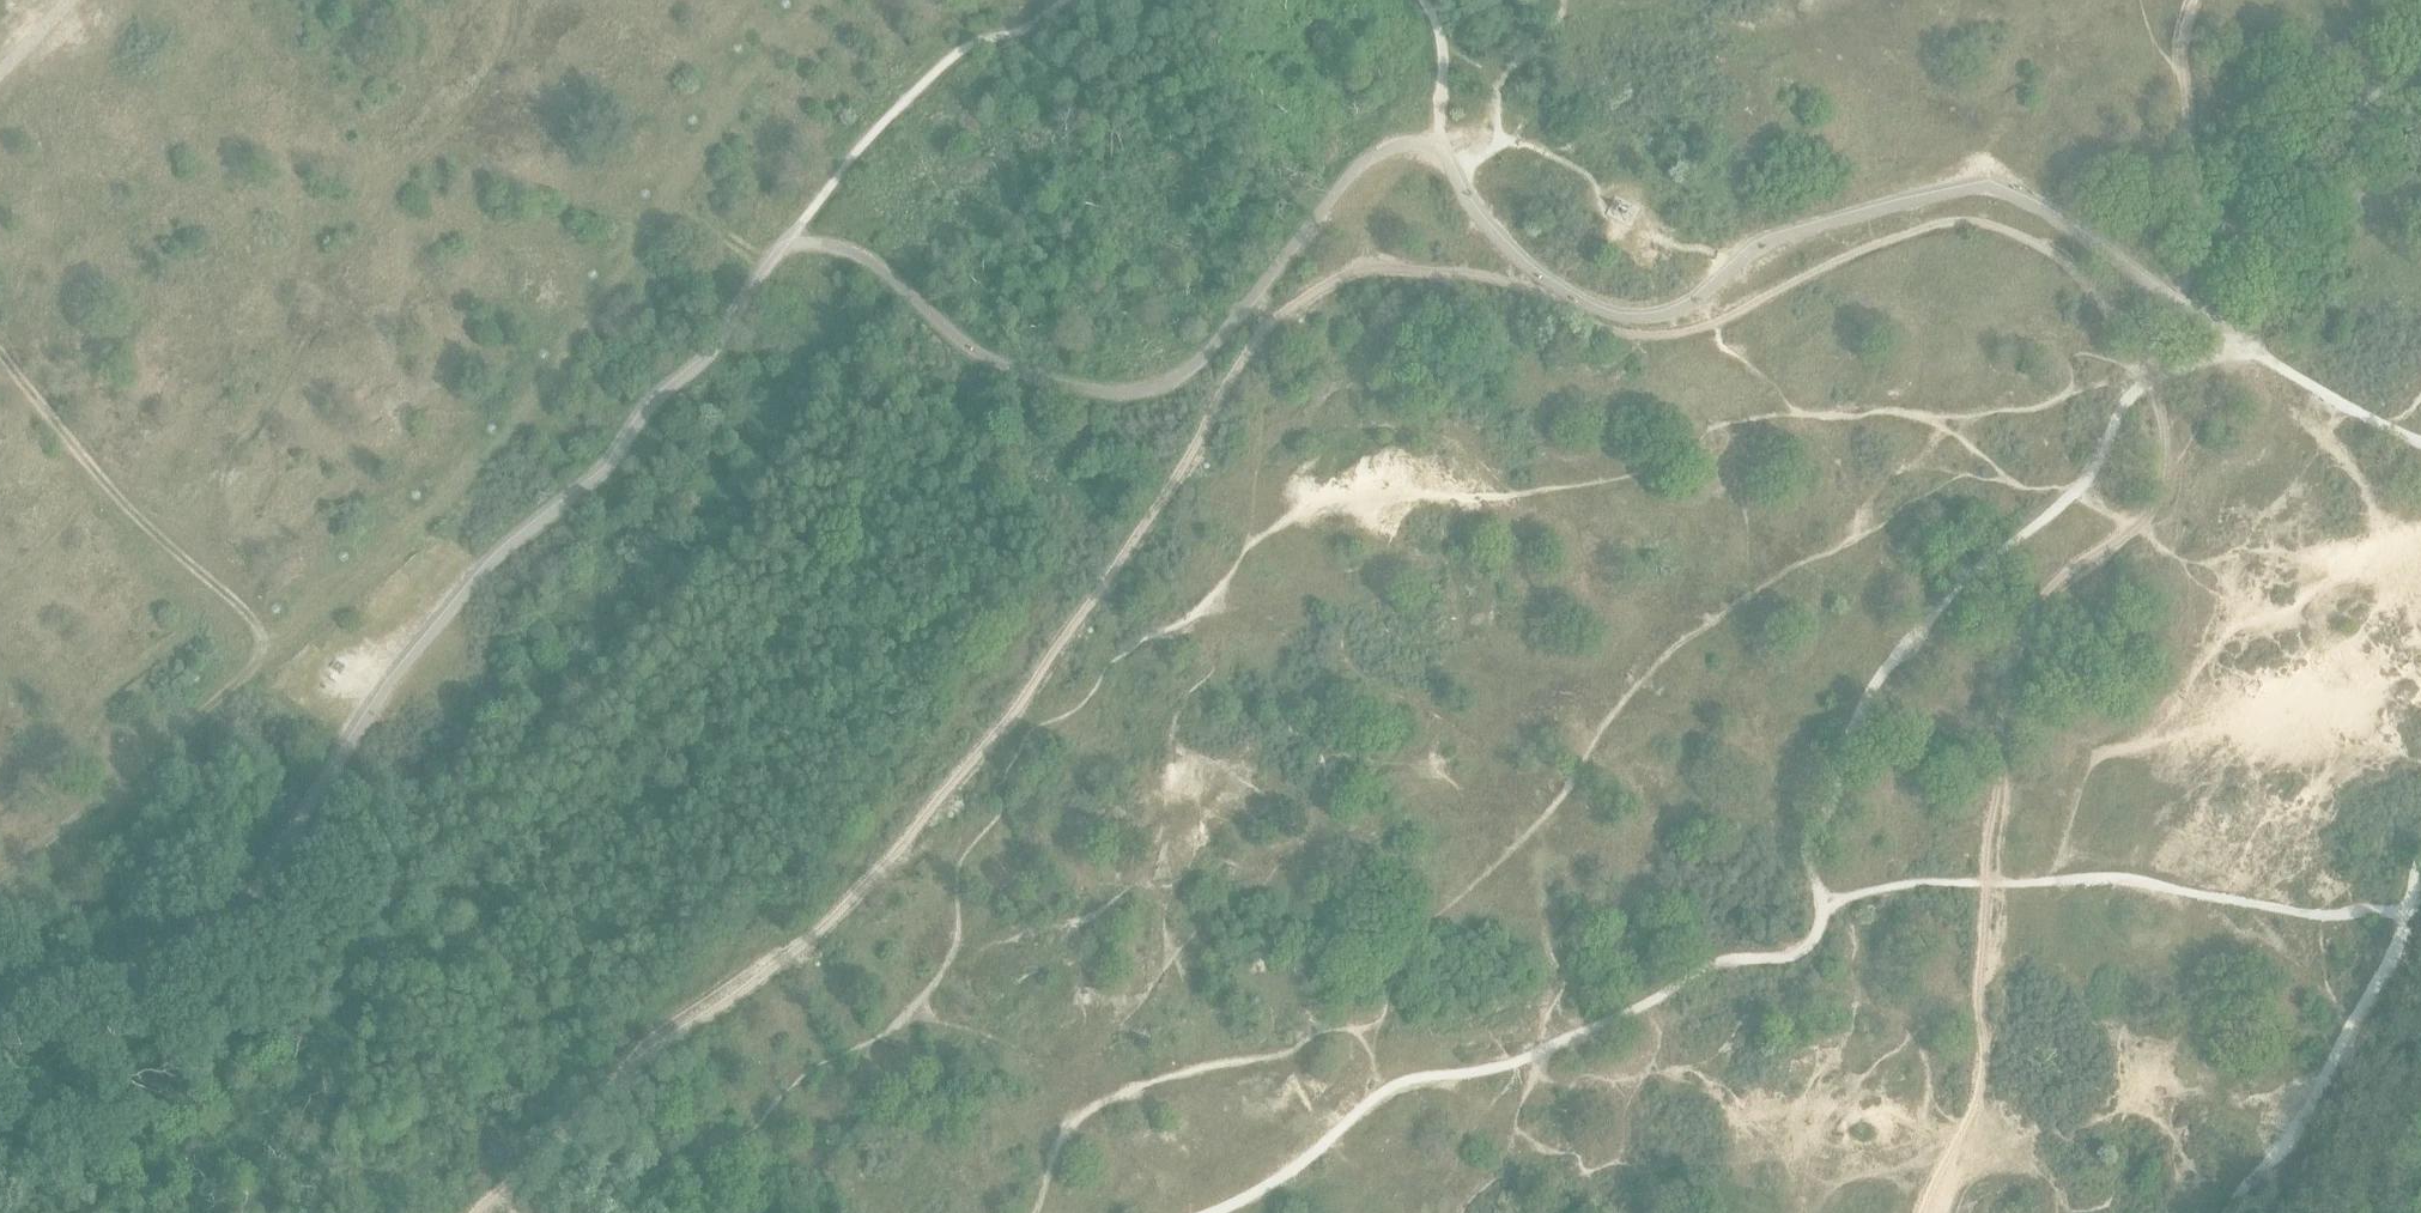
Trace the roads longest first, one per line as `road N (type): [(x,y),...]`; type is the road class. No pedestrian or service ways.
road 1 (track): [(831,0),(731,94),(569,341),(421,530),(0,855)]
road 2 (track): [(222,589),(211,470),(281,391),(388,190),(508,60),(521,0)]
road 3 (track): [(274,639),(116,488),(0,356)]

